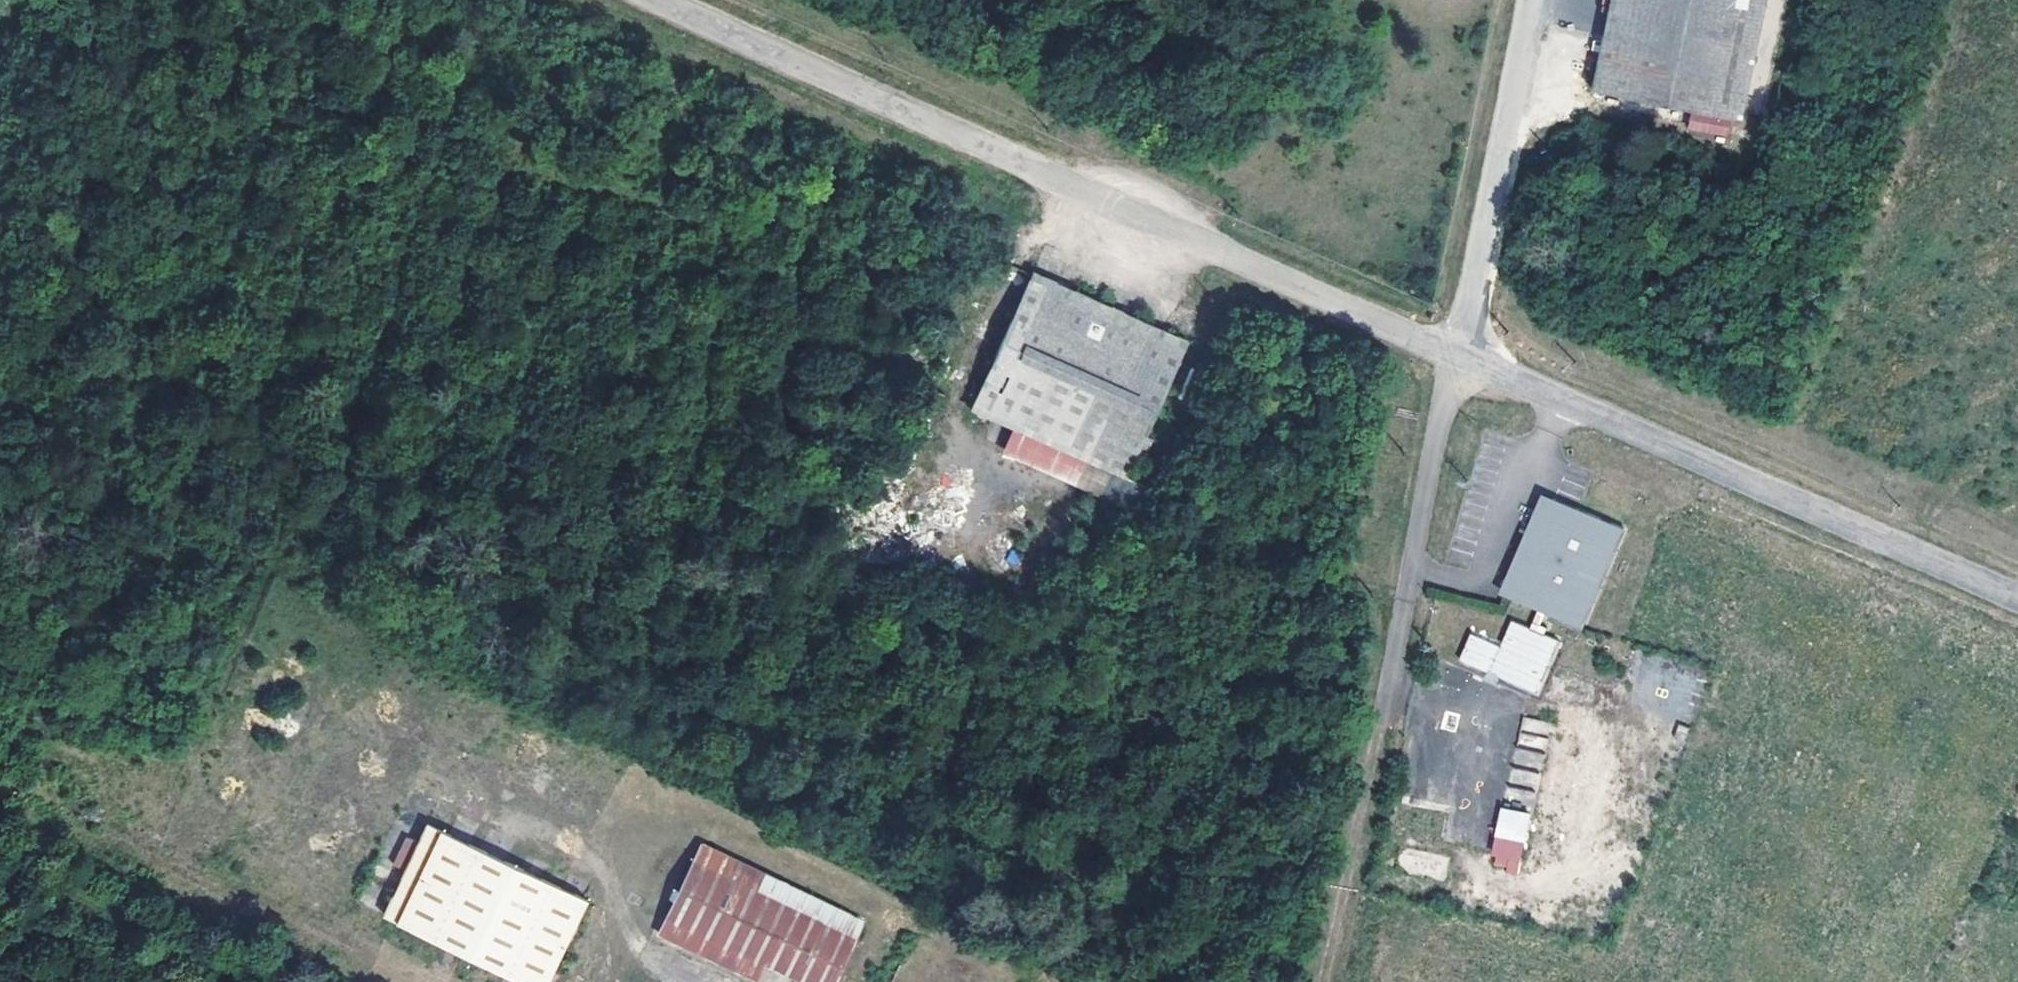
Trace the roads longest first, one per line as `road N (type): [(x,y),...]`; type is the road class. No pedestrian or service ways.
road 1 (unclassified): [(672,0),(1460,353)]
road 2 (unclassified): [(1460,353),(1443,406),(1326,981)]
road 3 (unclassified): [(1460,353),(2017,592)]
road 4 (unclassified): [(1532,0),(1460,353)]
road 5 (track): [(437,981),(133,832)]
road 6 (track): [(0,852),(263,981)]

